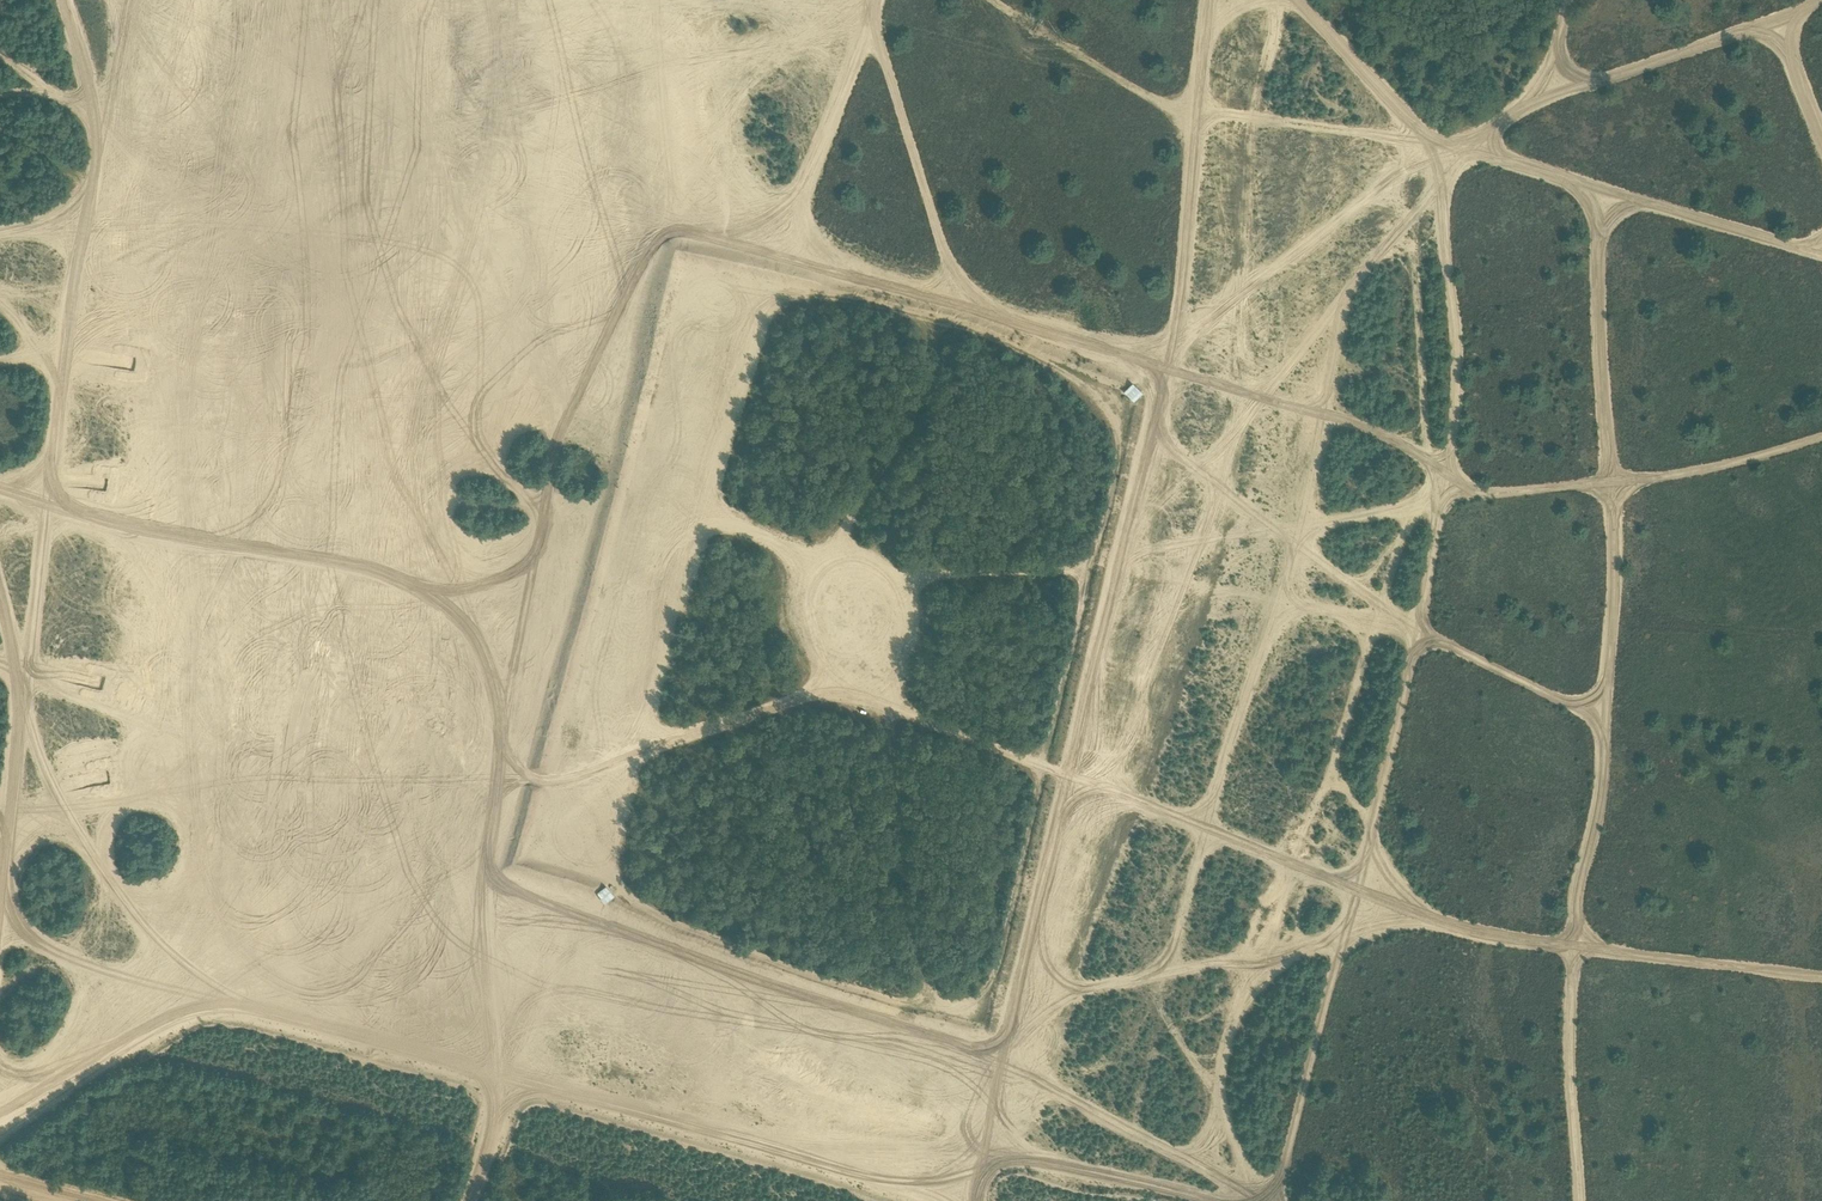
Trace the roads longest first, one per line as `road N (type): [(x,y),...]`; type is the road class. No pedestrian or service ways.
road 1 (track): [(0,896),(95,132),(67,0)]

